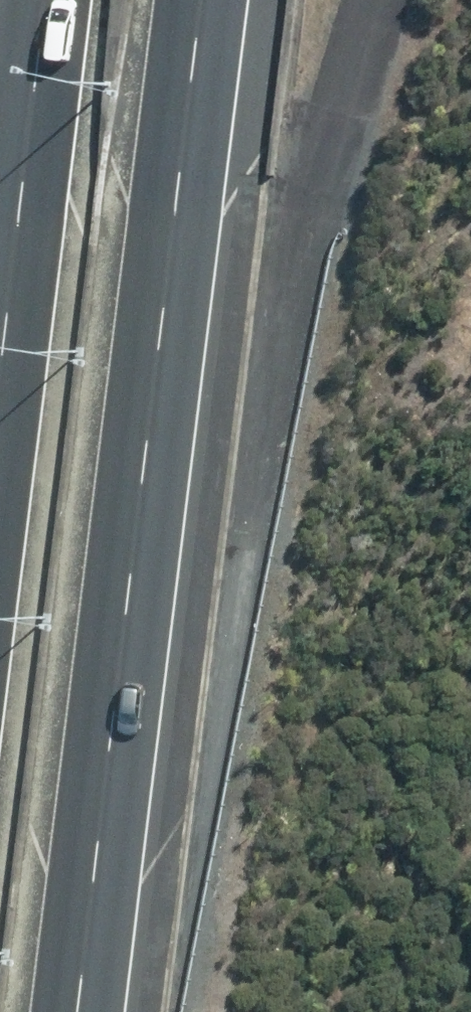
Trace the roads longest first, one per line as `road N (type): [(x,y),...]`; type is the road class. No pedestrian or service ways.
road 1 (motorway): [(202,0),(78,1011)]
road 2 (track): [(98,861),(393,0)]
road 3 (motorway): [(0,372),(46,0)]

